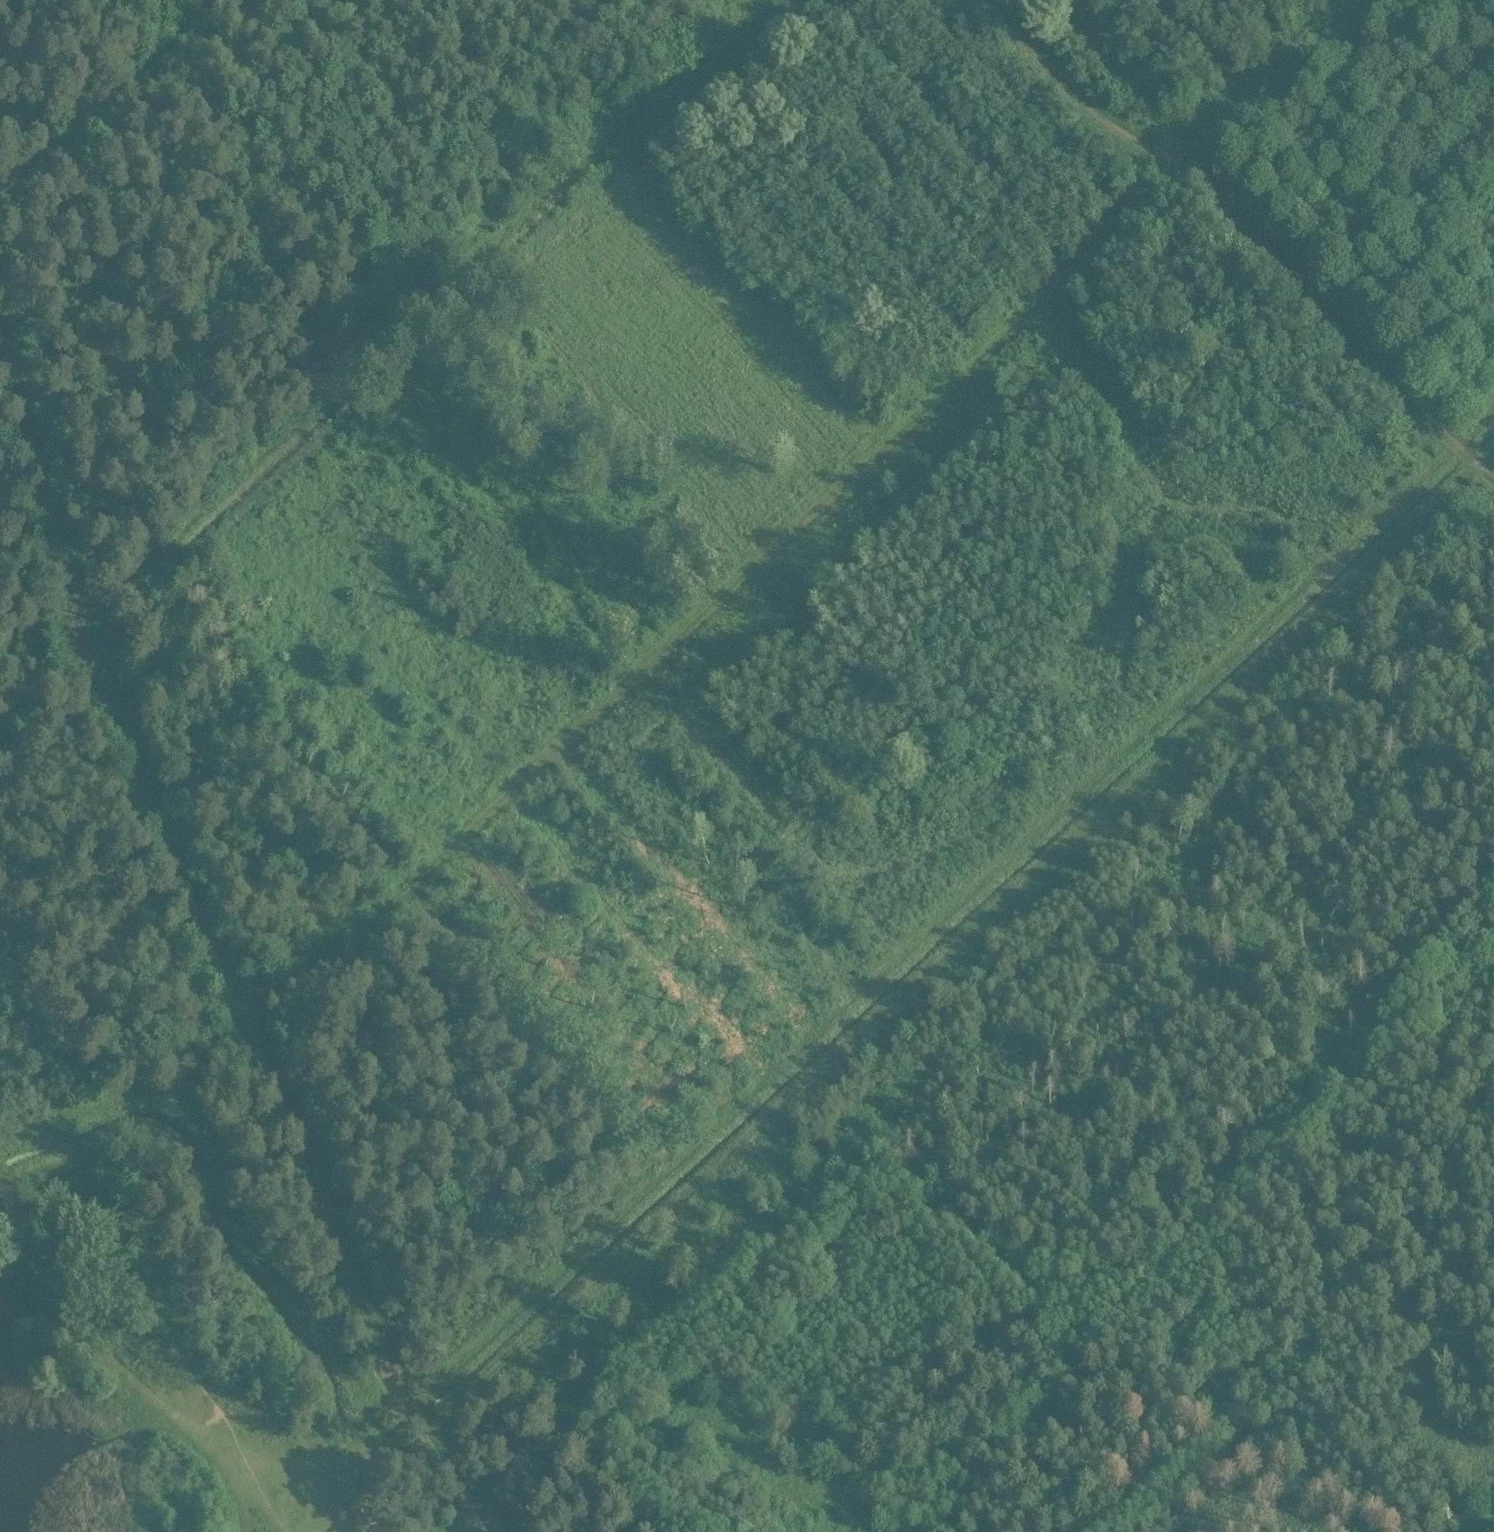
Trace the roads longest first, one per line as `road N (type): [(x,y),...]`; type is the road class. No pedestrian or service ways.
road 1 (track): [(984,0),(1368,384),(1493,477)]
road 2 (track): [(1383,0),(1176,191)]

